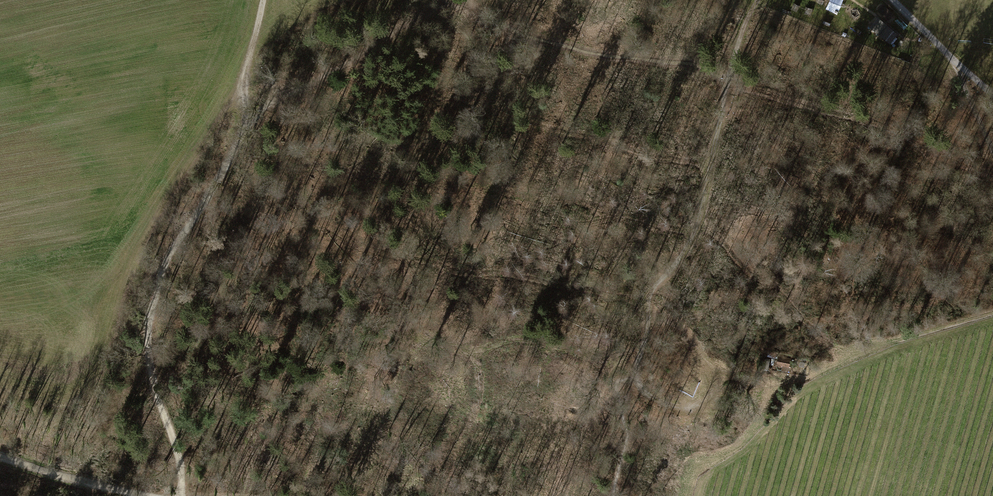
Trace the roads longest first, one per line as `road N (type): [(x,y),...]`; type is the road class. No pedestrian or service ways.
road 1 (track): [(179,495),(181,468),(151,380),(151,297),(162,260),(267,99)]
road 2 (track): [(450,0),(530,39),(680,61),(730,82)]
road 3 (track): [(730,82),(694,245),(657,281),(646,306)]
road 4 (track): [(267,99),(337,72),(449,0)]
road 5 (track): [(0,461),(140,495)]
road 6 (track): [(891,0),(992,101)]

